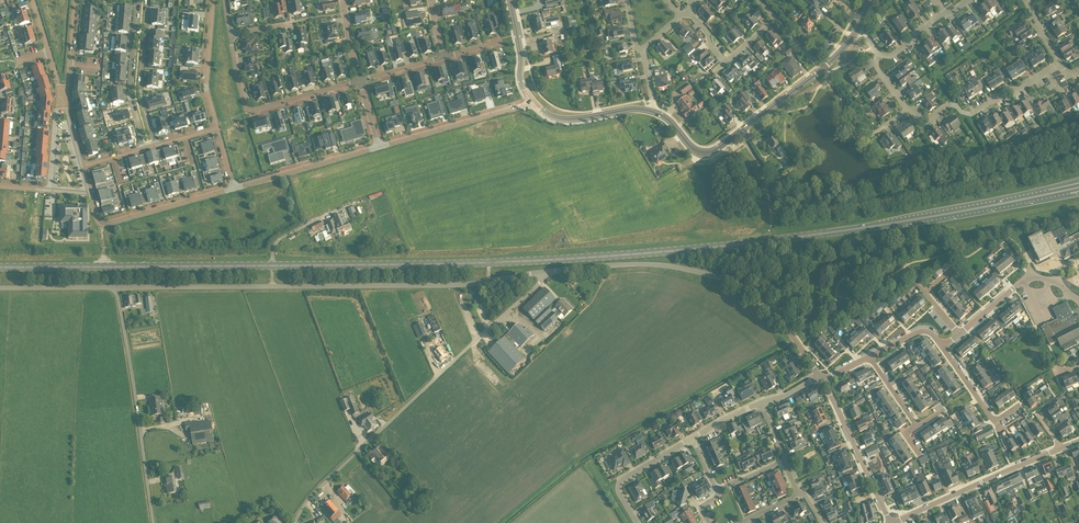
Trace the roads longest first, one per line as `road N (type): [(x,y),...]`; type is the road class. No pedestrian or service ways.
road 1 (primary): [(272,265),(619,255),(819,234),(1049,193)]
road 2 (unclassified): [(294,522),(315,492),(546,271)]
road 3 (unclassified): [(273,286),(456,285),(546,271)]
road 4 (primary): [(0,267),(272,265)]
road 5 (unclassified): [(116,287),(153,522)]
road 6 (residential): [(360,80),(248,111),(230,33)]
road 7 (unclassified): [(896,522),(1060,448)]
road 8 (residential): [(1059,64),(973,114),(948,106),(927,121),(910,109)]
road 9 (residential): [(380,146),(537,101)]
road 10 (unclassified): [(821,377),(770,309),(702,273)]
road 11 (unclassified): [(891,522),(821,377)]
road 12 (tertiary): [(739,132),(822,69),(858,27)]
road 13 (unclassified): [(116,287),(273,286)]
road 14 (unclassified): [(546,271),(633,264),(702,273)]
road 15 (residential): [(135,0),(129,97),(143,149)]
road 16 (residential): [(235,188),(380,146)]
road 17 (residential): [(155,145),(141,95),(148,0)]
road 18 (residential): [(1078,300),(1057,283),(1029,278),(959,333)]
road 19 (residential): [(106,224),(235,188)]
road 20 (residential): [(213,0),(206,88),(217,128)]
road 21 (residential): [(636,522),(619,482),(692,438)]
road 22 (tertiary): [(656,112),(570,118),(537,101)]
road 23 (residential): [(1021,404),(994,419),(941,346)]
road 24 (residential): [(687,13),(724,64),(767,26)]

